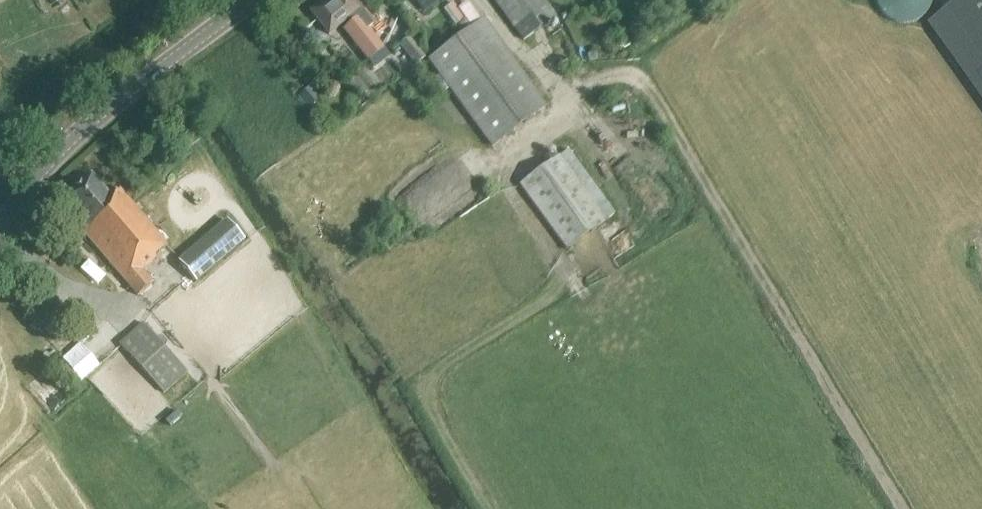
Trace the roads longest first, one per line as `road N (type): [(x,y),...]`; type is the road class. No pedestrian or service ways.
road 1 (track): [(638,80),(903,508)]
road 2 (tertiary): [(0,227),(65,141),(249,0)]

